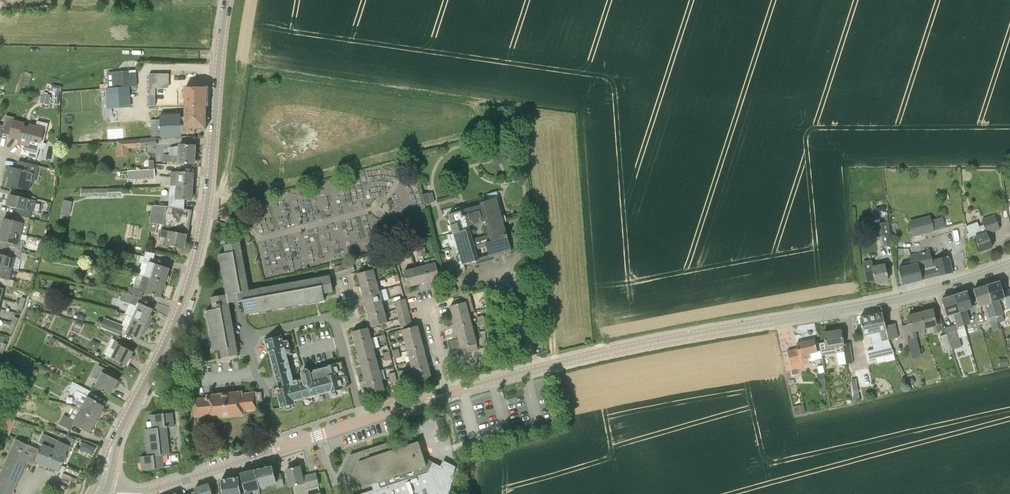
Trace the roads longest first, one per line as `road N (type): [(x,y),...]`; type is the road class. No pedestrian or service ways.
road 1 (tertiary): [(450,392),(635,345),(912,296),(1009,264)]
road 2 (tertiary): [(102,490),(110,452),(178,315),(200,242),(228,0)]
road 3 (tertiary): [(146,492),(280,448)]

